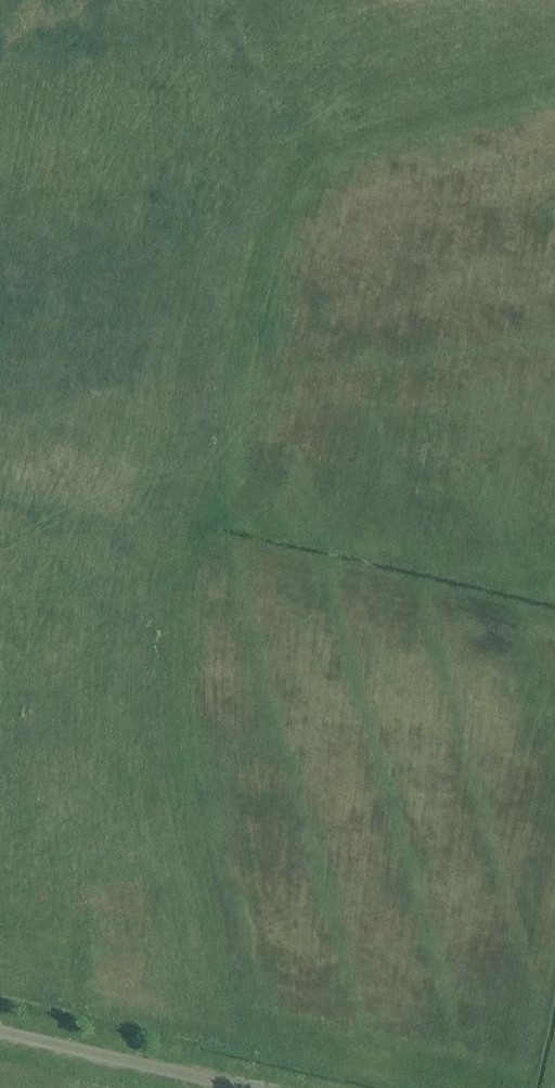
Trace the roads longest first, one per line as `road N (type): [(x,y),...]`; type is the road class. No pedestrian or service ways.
road 1 (unclassified): [(245,1087),(0,1032)]

